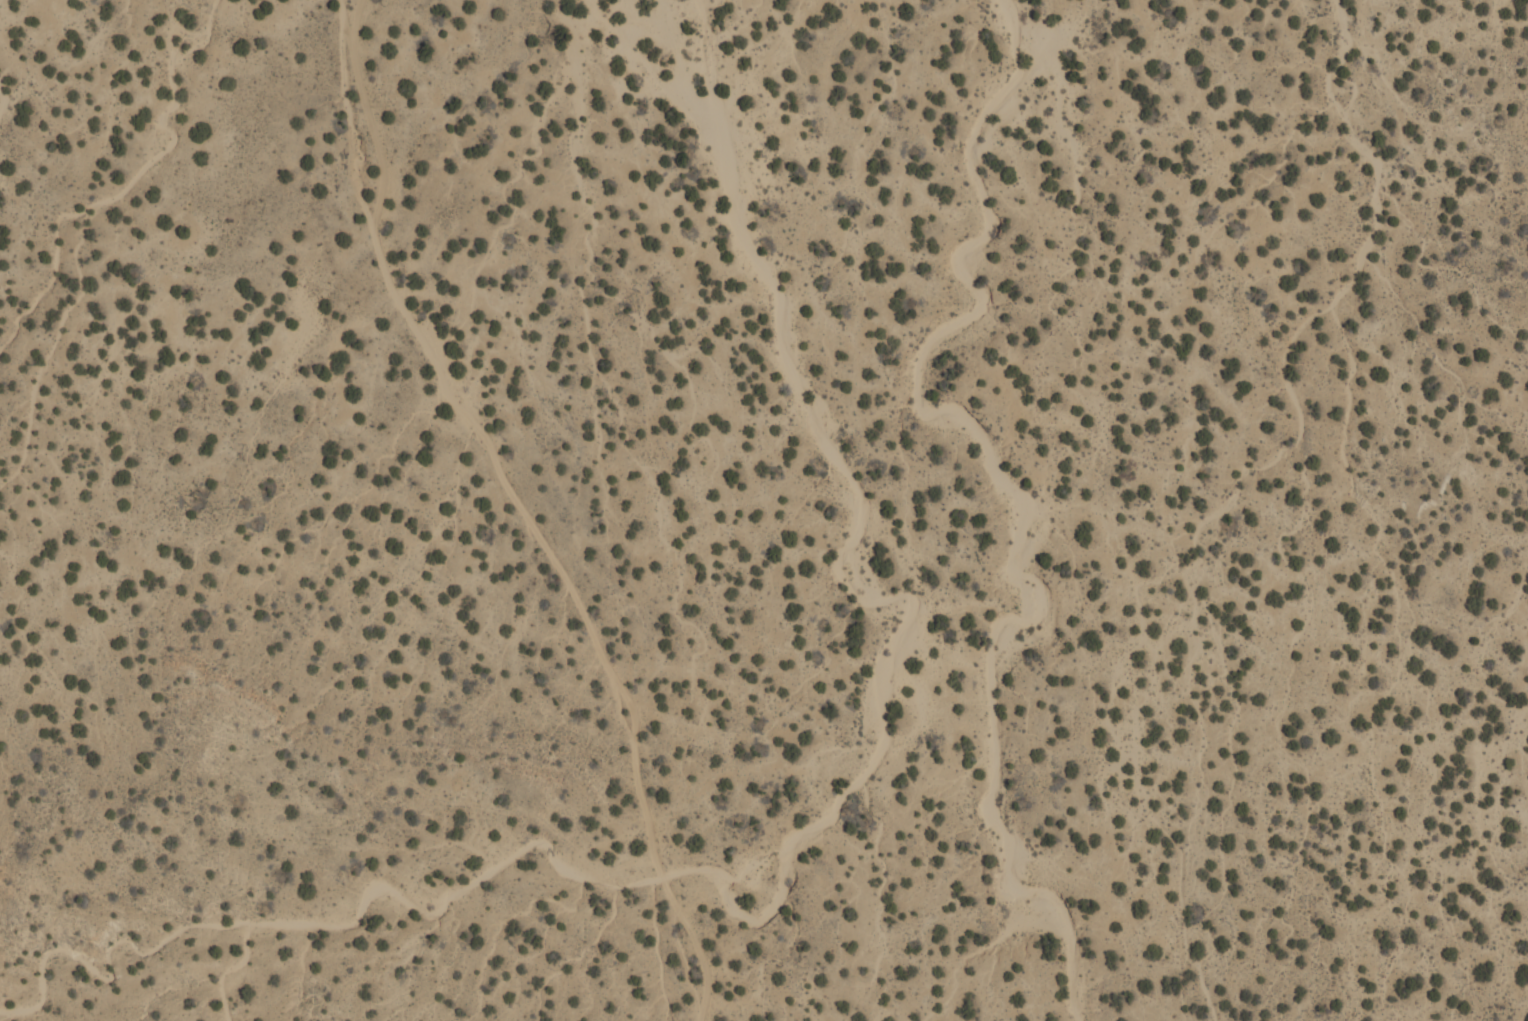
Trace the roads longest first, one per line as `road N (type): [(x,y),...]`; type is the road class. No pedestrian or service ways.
road 1 (track): [(338,0),(372,242),(553,561),(605,671),(698,1020)]

